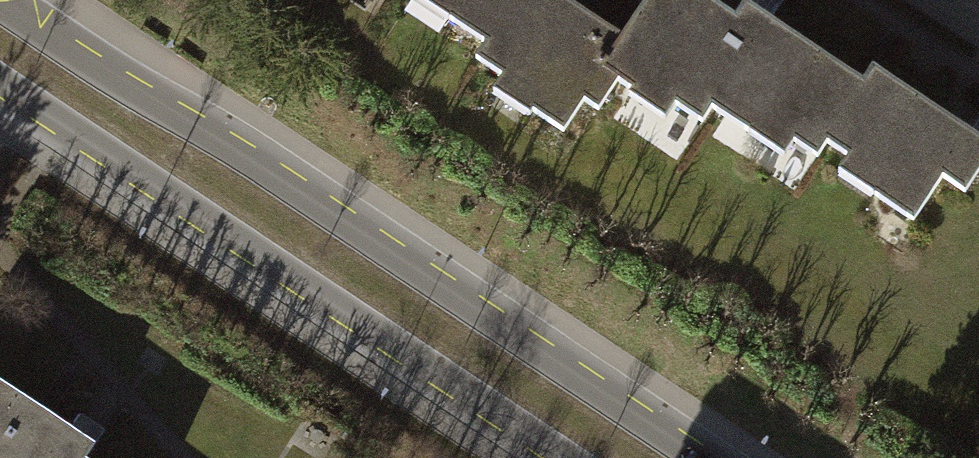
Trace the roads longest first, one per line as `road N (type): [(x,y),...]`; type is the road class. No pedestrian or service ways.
road 1 (secondary): [(694,457),(231,149),(0,8)]
road 2 (secondary): [(0,79),(567,457)]

